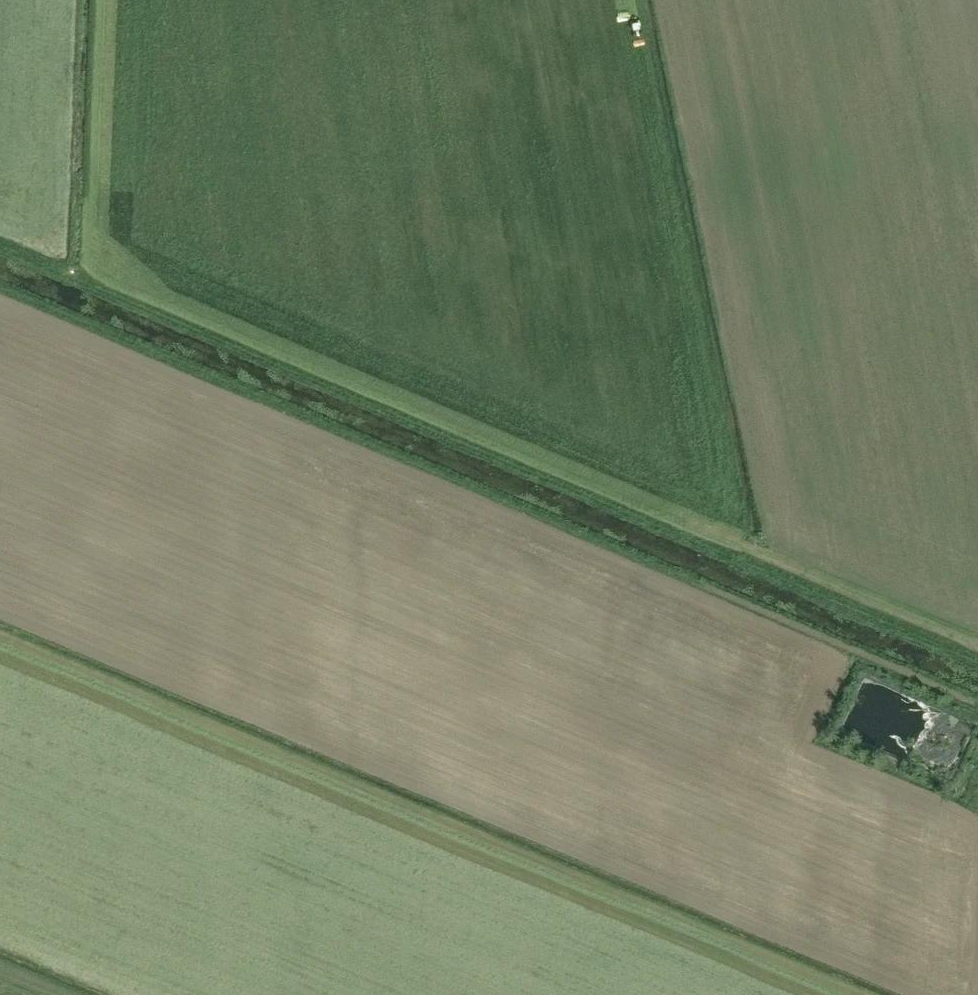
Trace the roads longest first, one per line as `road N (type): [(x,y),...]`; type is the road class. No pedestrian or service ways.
road 1 (track): [(977,646),(745,545)]

